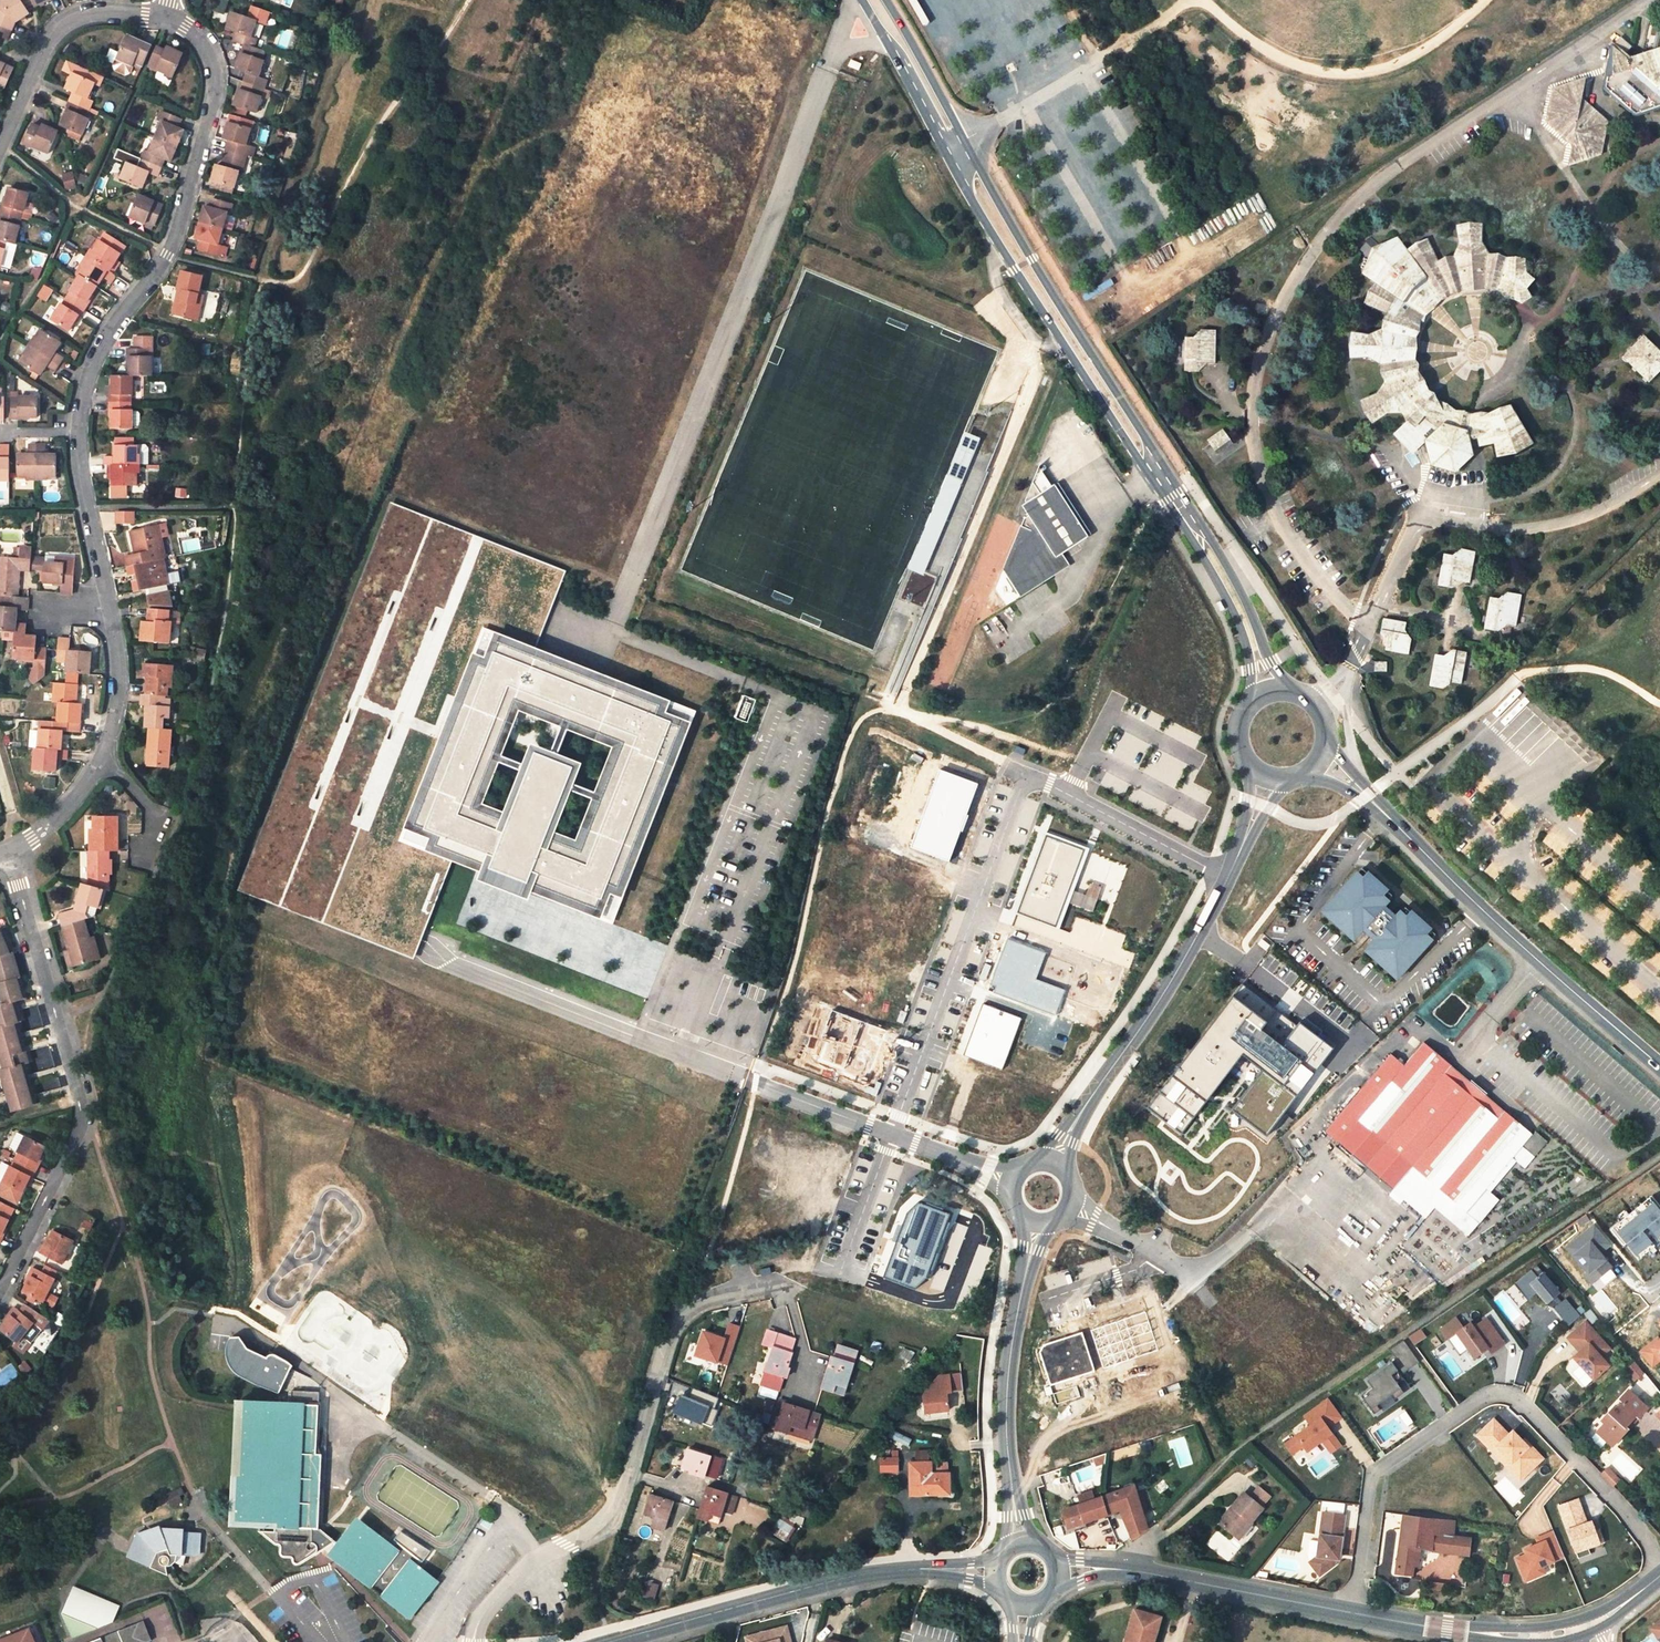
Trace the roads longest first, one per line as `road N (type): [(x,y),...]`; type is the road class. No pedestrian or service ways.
road 1 (primary): [(863,0),(978,208),(1229,602),(1252,669),(1253,703)]
road 2 (primary): [(1291,692),(1225,560),(1029,256),(888,0)]
road 3 (residential): [(159,14),(203,38),(217,62),(220,91),(176,241),(104,348),(80,419),(108,608)]
road 4 (residential): [(1350,1614),(1369,1477),(1488,1395),(1511,1397),(1643,1531),(1656,1581)]
road 5 (residential): [(11,853),(84,1108),(0,1292)]
road 6 (primary): [(1054,1164),(1230,874)]
road 7 (track): [(1487,0),(1419,54),(1359,74),(1301,67),(1263,49),(1204,0)]
road 8 (tertiary): [(926,1569),(824,1583),(610,1641)]
road 9 (unclassified): [(1011,1183),(745,1083)]
road 10 (secondary): [(1523,947),(1329,743)]
road 11 (primary): [(1013,1502),(1009,1361),(1036,1225)]
road 12 (residential): [(788,1287),(703,1300),(682,1313),(630,1473)]
road 13 (secondary): [(1311,775),(1361,798),(1523,947)]
road 14 (residential): [(1017,793),(1026,776),(1230,874)]
road 15 (tertiary): [(1589,1627),(1485,1635),(1350,1614)]
road 16 (residential): [(0,149),(43,48),(62,26),(91,10),(159,14)]
road 17 (residential): [(630,1473),(603,1525),(529,1565),(479,1622),(474,1641)]
road 18 (tertiary): [(1350,1614),(1117,1568)]
road 19 (unclassified): [(1071,1208),(1195,1279),(1252,1230)]
road 20 (secondary): [(1523,947),(1659,1066)]
road 21 (residential): [(108,608),(117,713),(100,761)]
road 22 (residential): [(100,761),(155,824),(141,870)]
road 23 (residential): [(100,761),(69,804),(11,853)]
road 24 (track): [(1088,68),(1191,0)]

